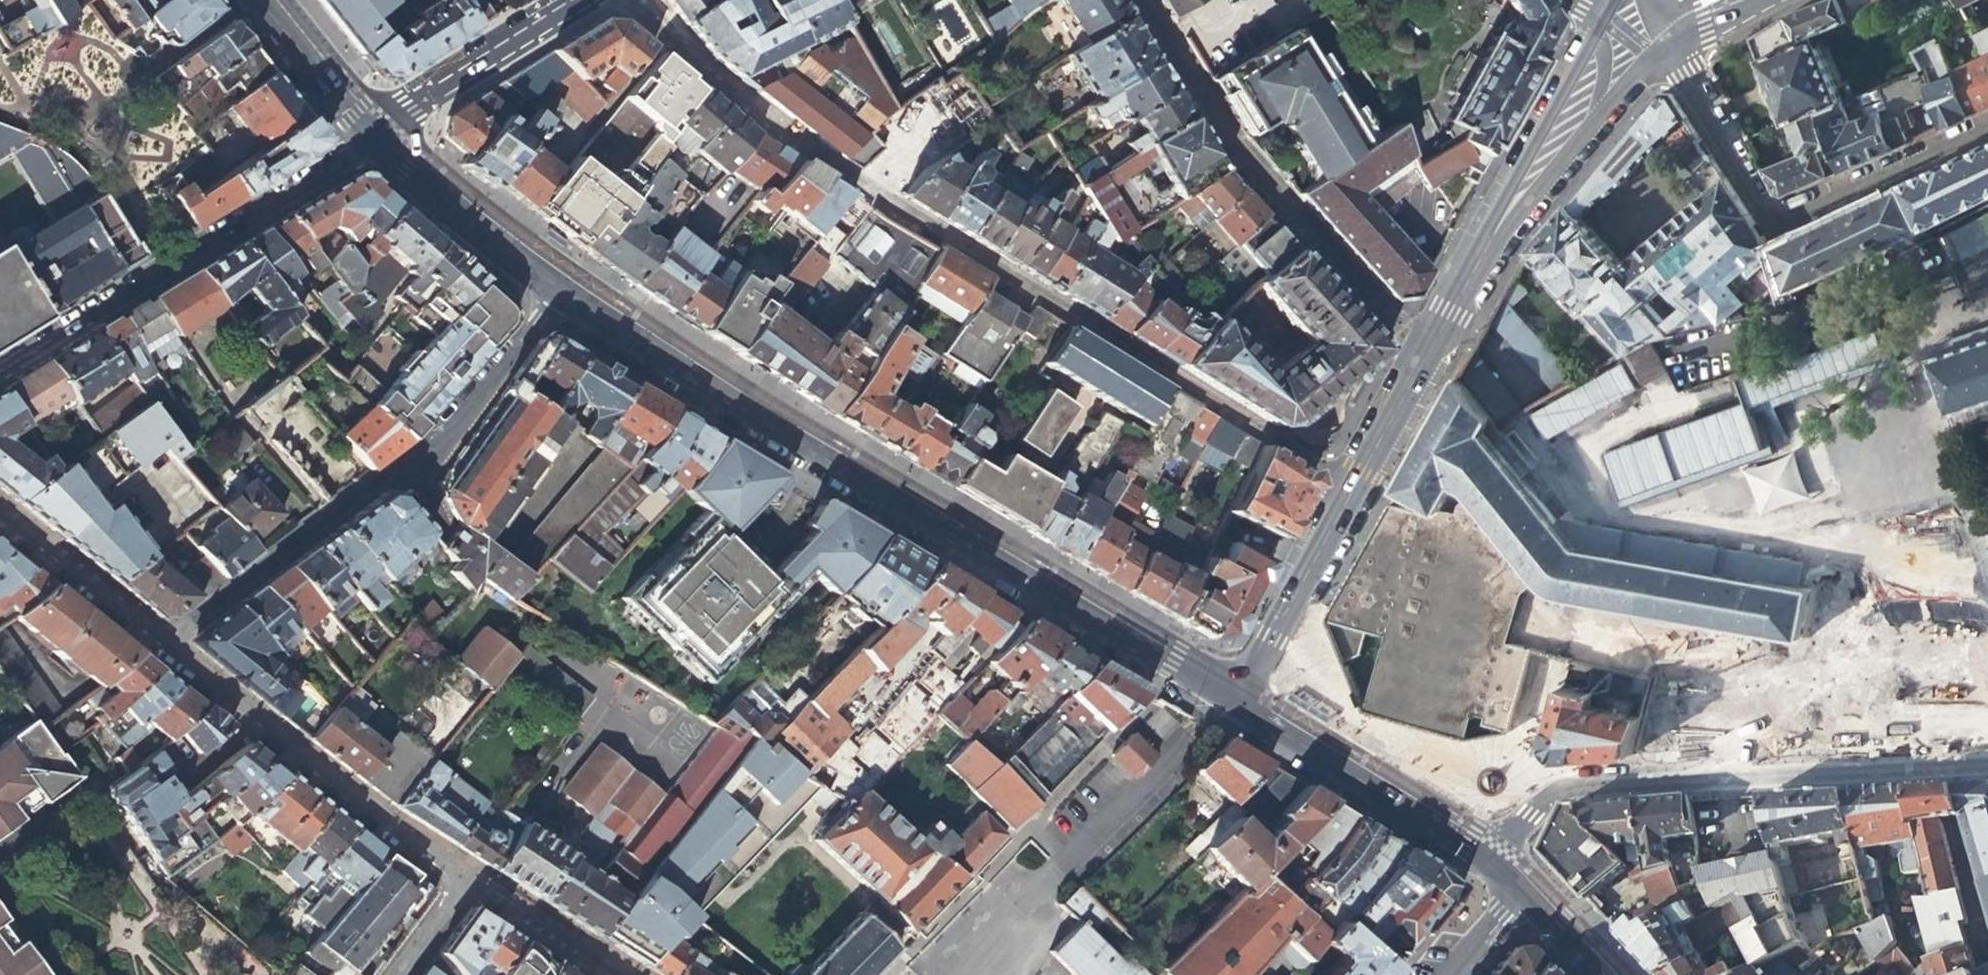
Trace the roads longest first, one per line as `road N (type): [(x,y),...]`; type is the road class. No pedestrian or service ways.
road 1 (residential): [(1351,487),(838,174),(689,61),(640,0)]
road 2 (residential): [(563,287),(1236,700)]
road 3 (residential): [(563,287),(413,459),(157,638)]
road 4 (residential): [(1500,871),(1549,785),(1987,760)]
road 5 (unclassified): [(1140,0),(1236,158),(1422,360)]
road 6 (residential): [(1665,36),(1774,223),(1987,122)]
road 7 (residential): [(376,134),(0,365)]
road 8 (residential): [(466,877),(394,833),(157,638)]
road 9 (residential): [(1596,71),(1422,360)]
road 10 (residential): [(1236,700),(1463,838),(1500,871)]
road 11 (residential): [(1351,487),(1236,700)]
road 12 (residential): [(376,134),(563,287)]
road 13 (residential): [(575,0),(376,134)]
road 14 (residential): [(157,638),(0,506)]
road 15 (residential): [(466,877),(622,974)]
road 16 (residential): [(284,0),(376,134)]
road 17 (residential): [(1422,360),(1351,487)]
road 18 (residential): [(1515,885),(1597,974)]

